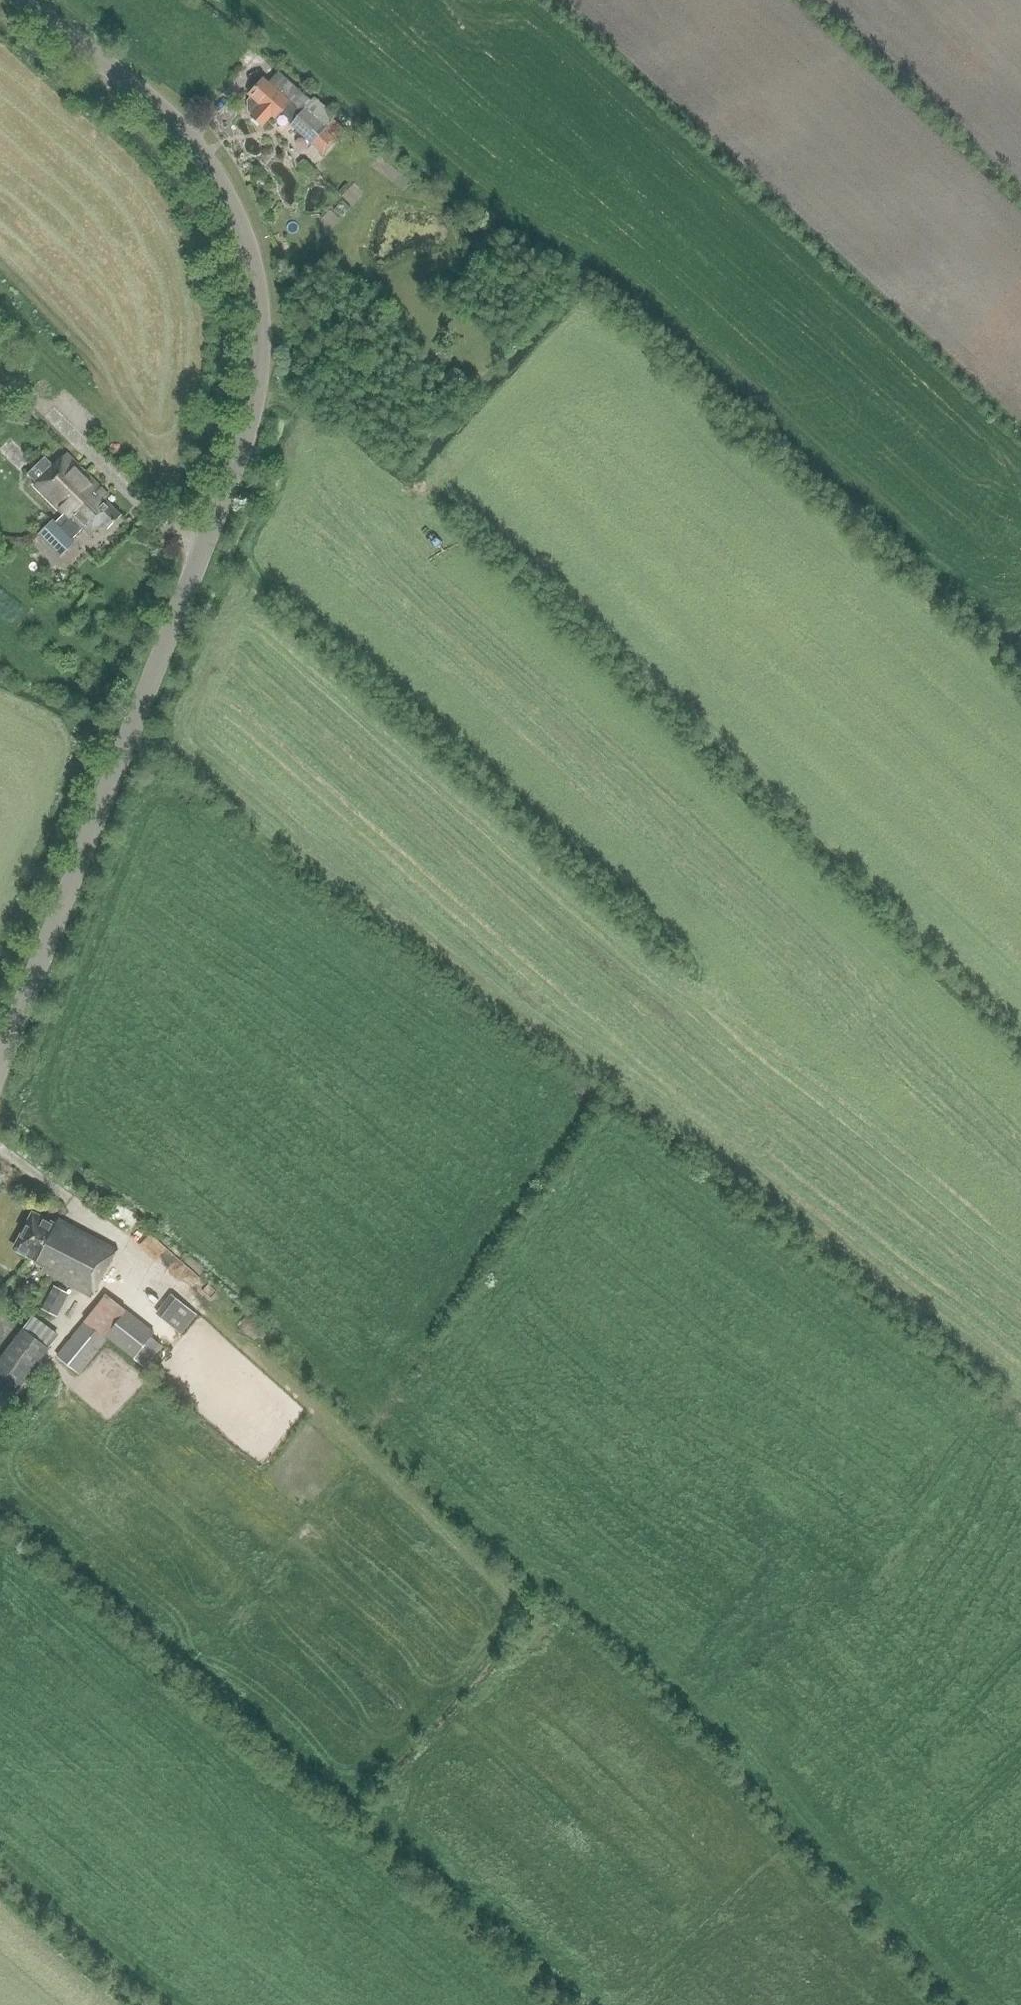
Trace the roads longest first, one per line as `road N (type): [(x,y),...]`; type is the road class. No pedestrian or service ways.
road 1 (tertiary): [(0,1064),(215,521),(258,385),(257,284),(229,203),(151,103),(24,0)]

